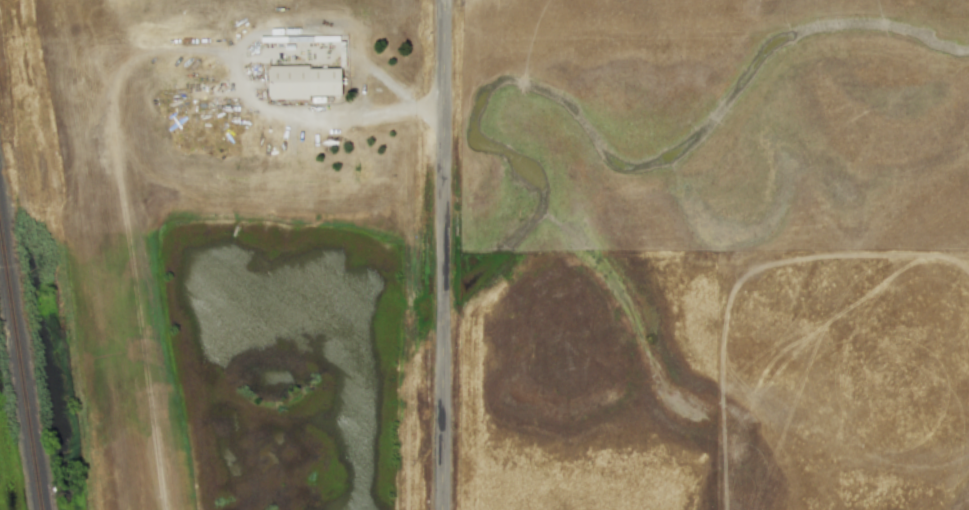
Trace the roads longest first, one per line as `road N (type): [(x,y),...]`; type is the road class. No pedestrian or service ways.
road 1 (residential): [(443,509),(446,0)]

